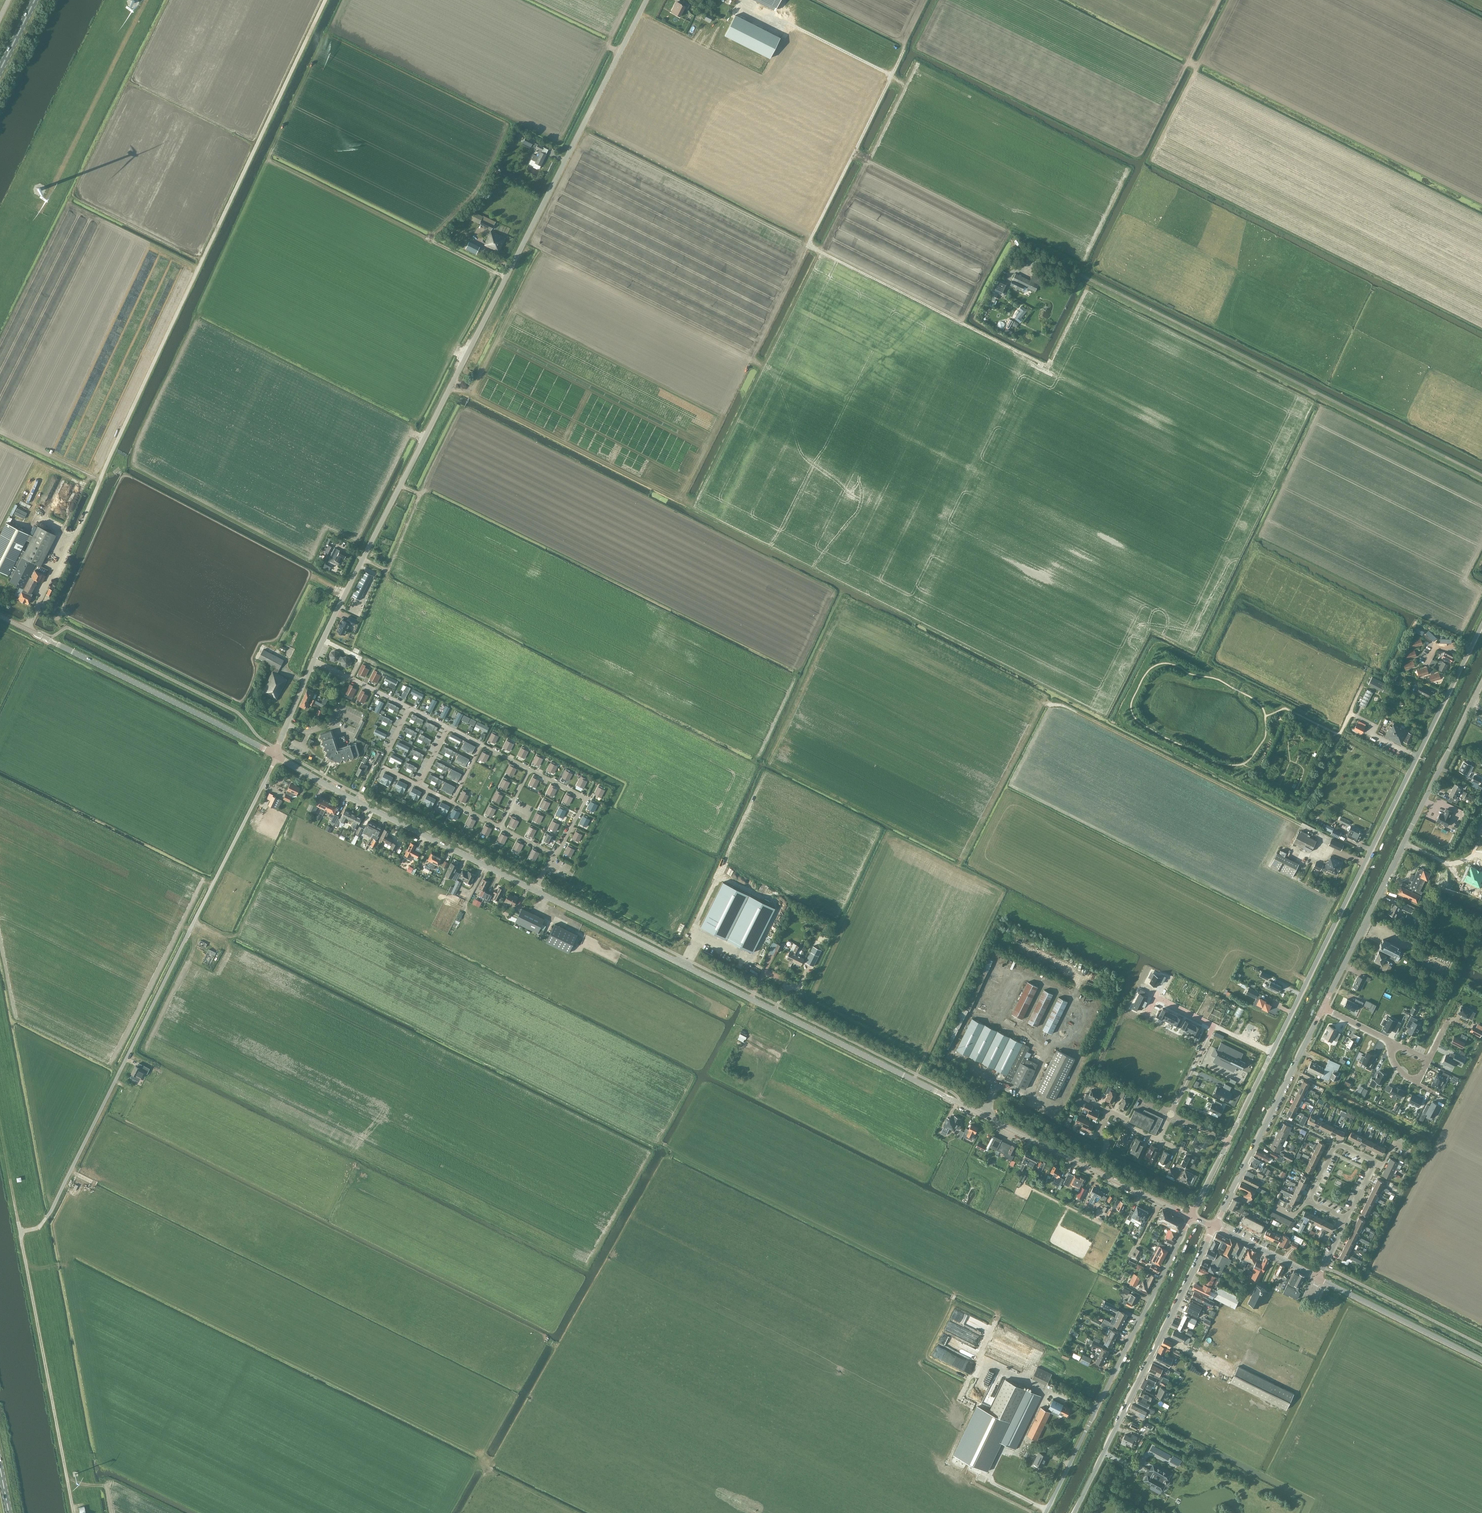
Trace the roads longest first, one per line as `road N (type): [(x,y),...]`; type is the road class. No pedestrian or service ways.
road 1 (tertiary): [(1095,1170),(277,756)]
road 2 (unclassified): [(274,755),(362,559),(646,0)]
road 3 (unclassified): [(21,1233),(49,1215),(277,756)]
road 4 (unclassified): [(1269,1057),(1481,624)]
road 5 (tertiary): [(1323,1008),(1481,682)]
road 6 (tertiary): [(1214,1227),(1075,1512)]
road 7 (tertiary): [(274,755),(0,616)]
road 8 (tertiary): [(1214,1227),(1323,1008)]
road 9 (residential): [(1085,1435),(1191,1216)]
road 10 (track): [(1146,171),(1232,0)]
road 11 (tertiary): [(1481,1361),(1317,1278)]
road 12 (residential): [(1171,1114),(1214,1025),(1154,997),(1147,1012)]
road 13 (track): [(1345,326),(1481,395)]
road 14 (residential): [(1372,1163),(1334,1149),(1308,1201),(1344,1219)]

